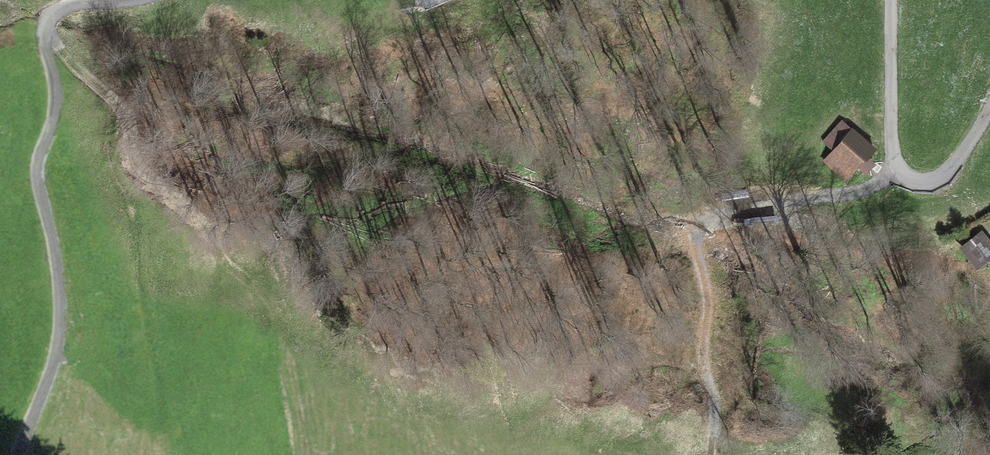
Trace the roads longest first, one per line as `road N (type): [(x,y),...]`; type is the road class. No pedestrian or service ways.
road 1 (unclassified): [(12,454),(60,334),(53,246),(36,182),(56,97),(45,28),(49,13),(65,5),(126,0)]
road 2 (track): [(170,454),(107,99),(45,28)]
road 3 (track): [(712,454),(700,222),(734,205),(875,188),(897,171)]
road 4 (unclassified): [(890,0),(889,128),(897,171),(912,179),(945,169),(989,107)]

